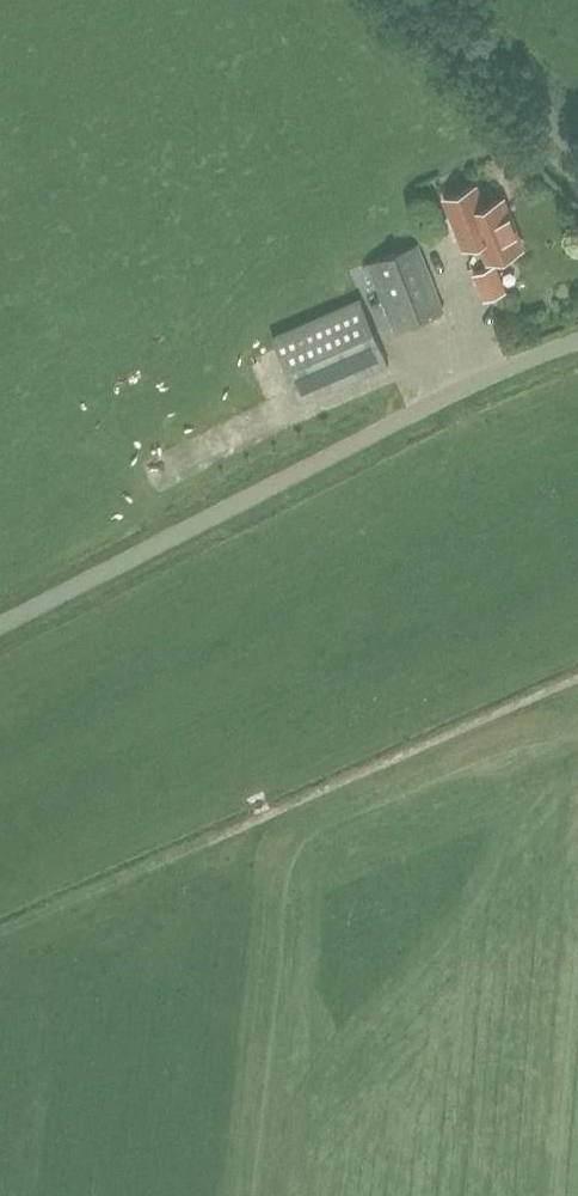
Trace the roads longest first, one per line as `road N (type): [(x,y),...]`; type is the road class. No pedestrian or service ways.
road 1 (unclassified): [(0,627),(490,377),(577,340)]
road 2 (unclassified): [(577,153),(423,0)]

